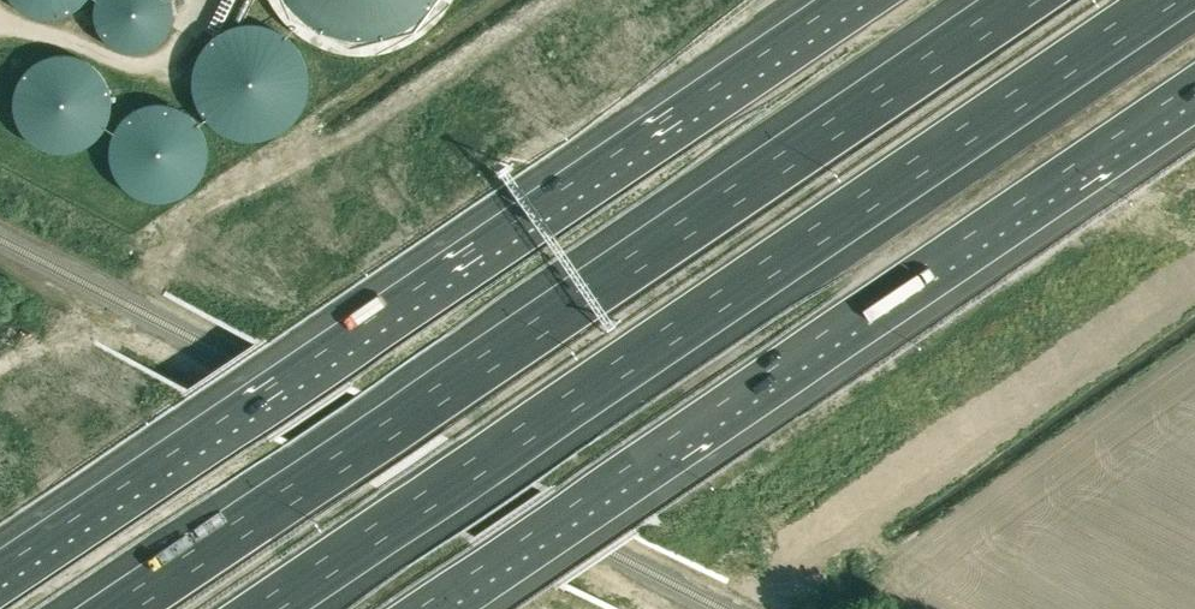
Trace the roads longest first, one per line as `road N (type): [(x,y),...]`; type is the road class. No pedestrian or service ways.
road 1 (motorway): [(1021,0),(120,608)]
road 2 (motorway): [(266,608),(1162,0)]
road 3 (motorway): [(858,0),(318,360),(0,594)]
road 4 (motorway): [(415,608),(1194,79)]

